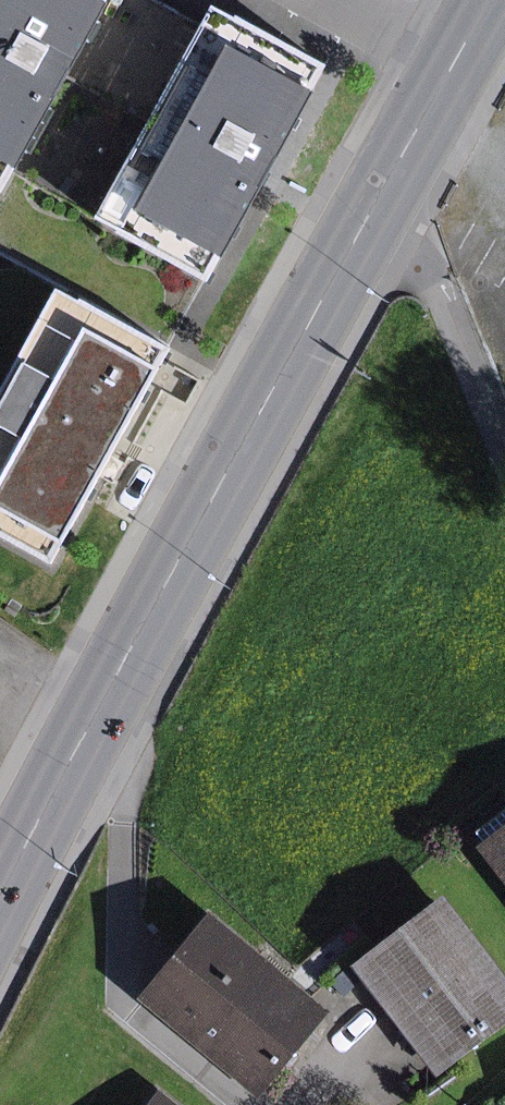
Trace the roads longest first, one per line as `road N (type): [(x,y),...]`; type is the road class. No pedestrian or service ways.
road 1 (primary): [(388,175),(95,709)]
road 2 (residential): [(388,175),(504,420)]
road 3 (primary): [(95,709),(0,902)]
road 4 (primary): [(493,0),(388,175)]

